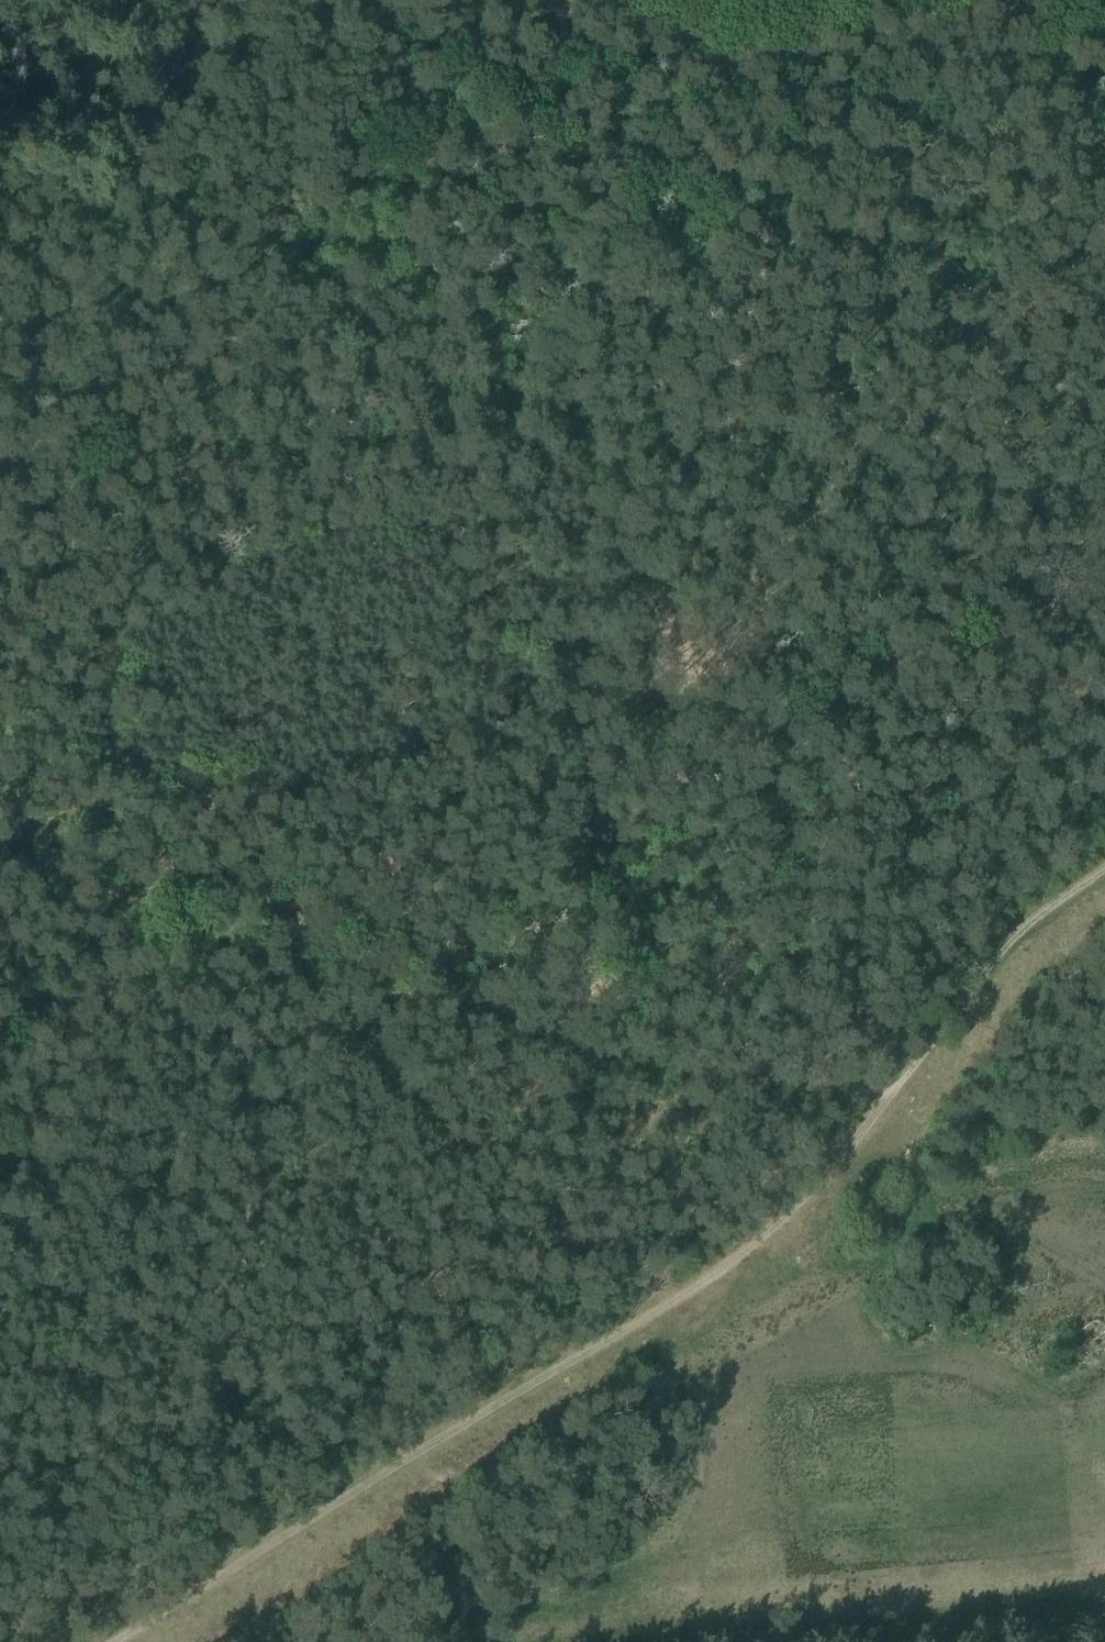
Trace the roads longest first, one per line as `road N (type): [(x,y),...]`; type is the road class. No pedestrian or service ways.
road 1 (track): [(120,1641),(724,1273),(823,1183),(882,1107)]
road 2 (track): [(882,1107),(987,973),(1104,871)]

